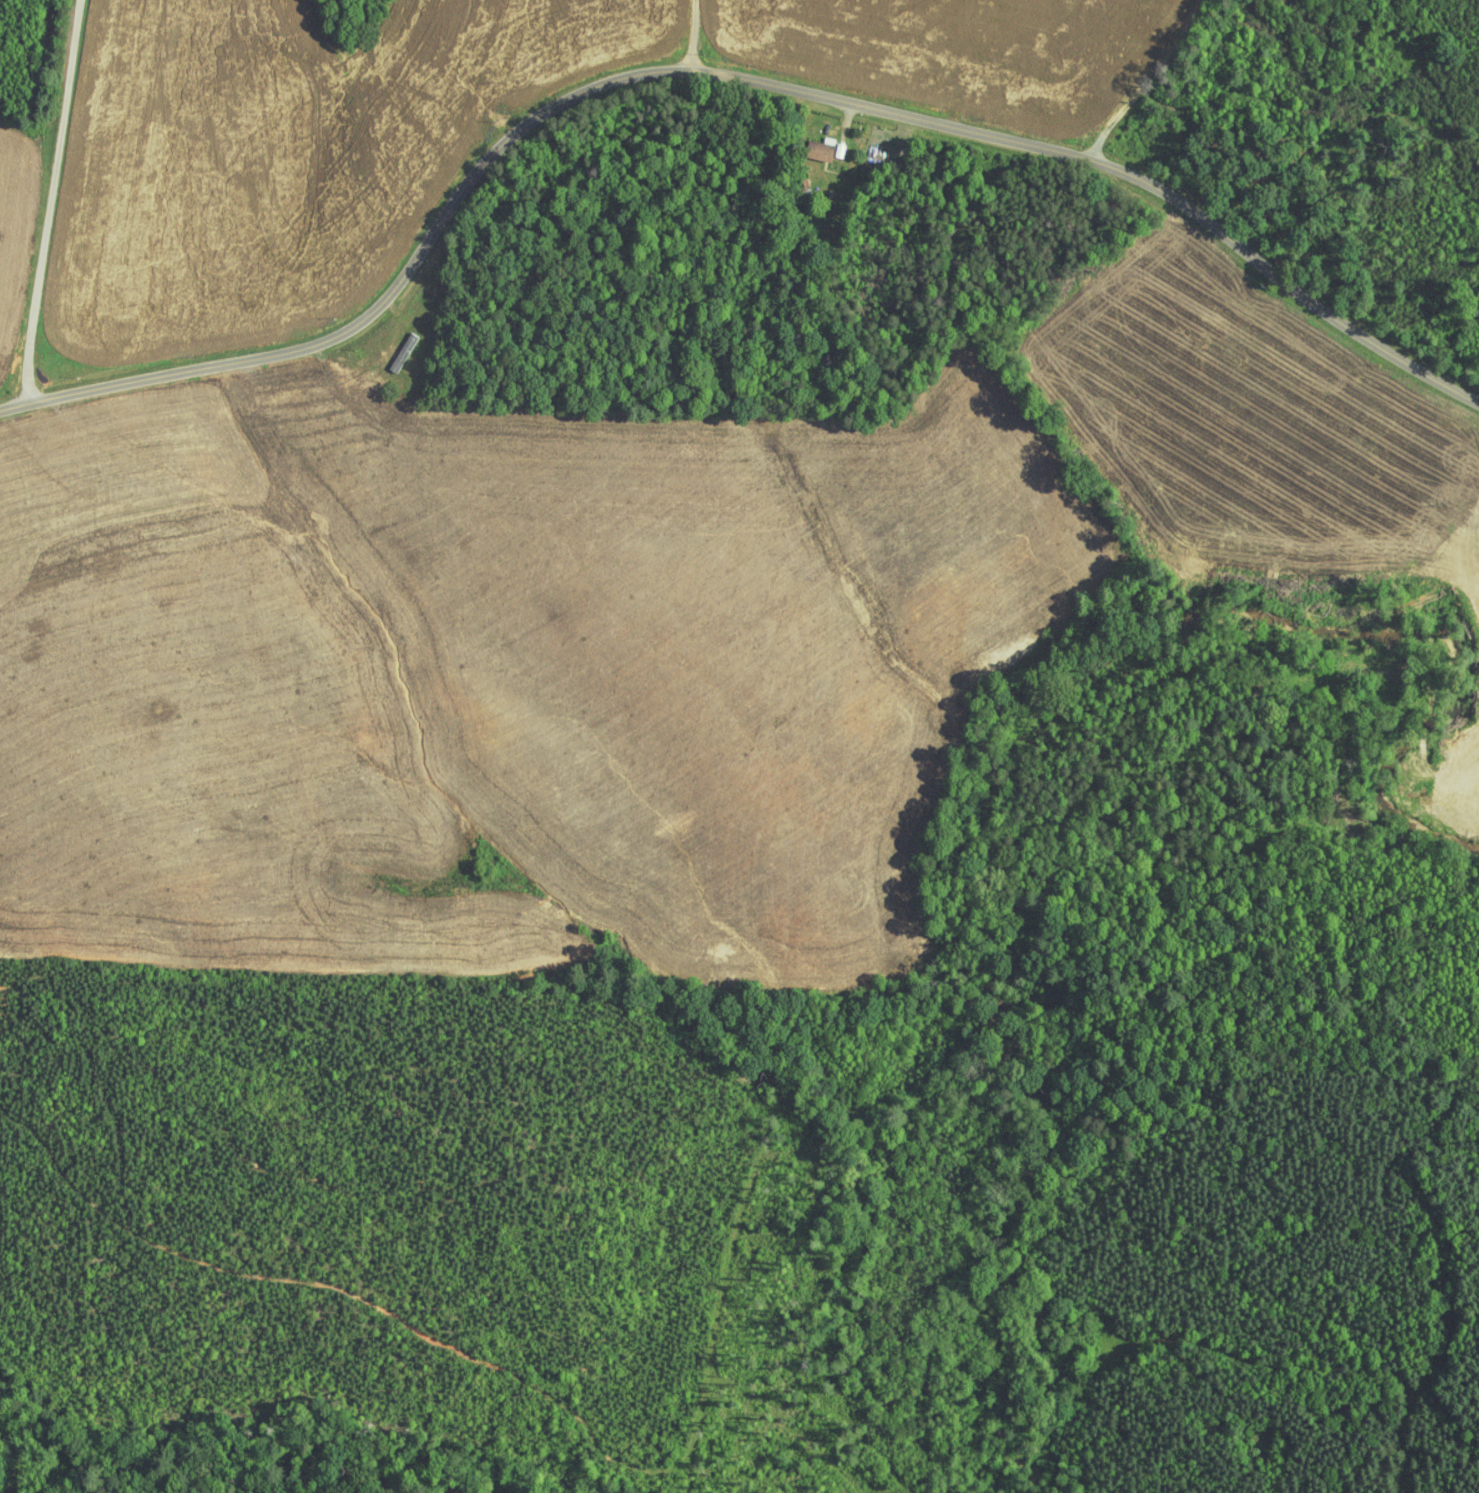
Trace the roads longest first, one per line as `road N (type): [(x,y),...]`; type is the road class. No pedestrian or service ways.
road 1 (residential): [(1478,403),(1335,324),(1197,214),(1127,174),(1060,150),(679,70),(585,85),(521,124),(463,190),(385,312),(346,340),(293,358),(0,412)]

